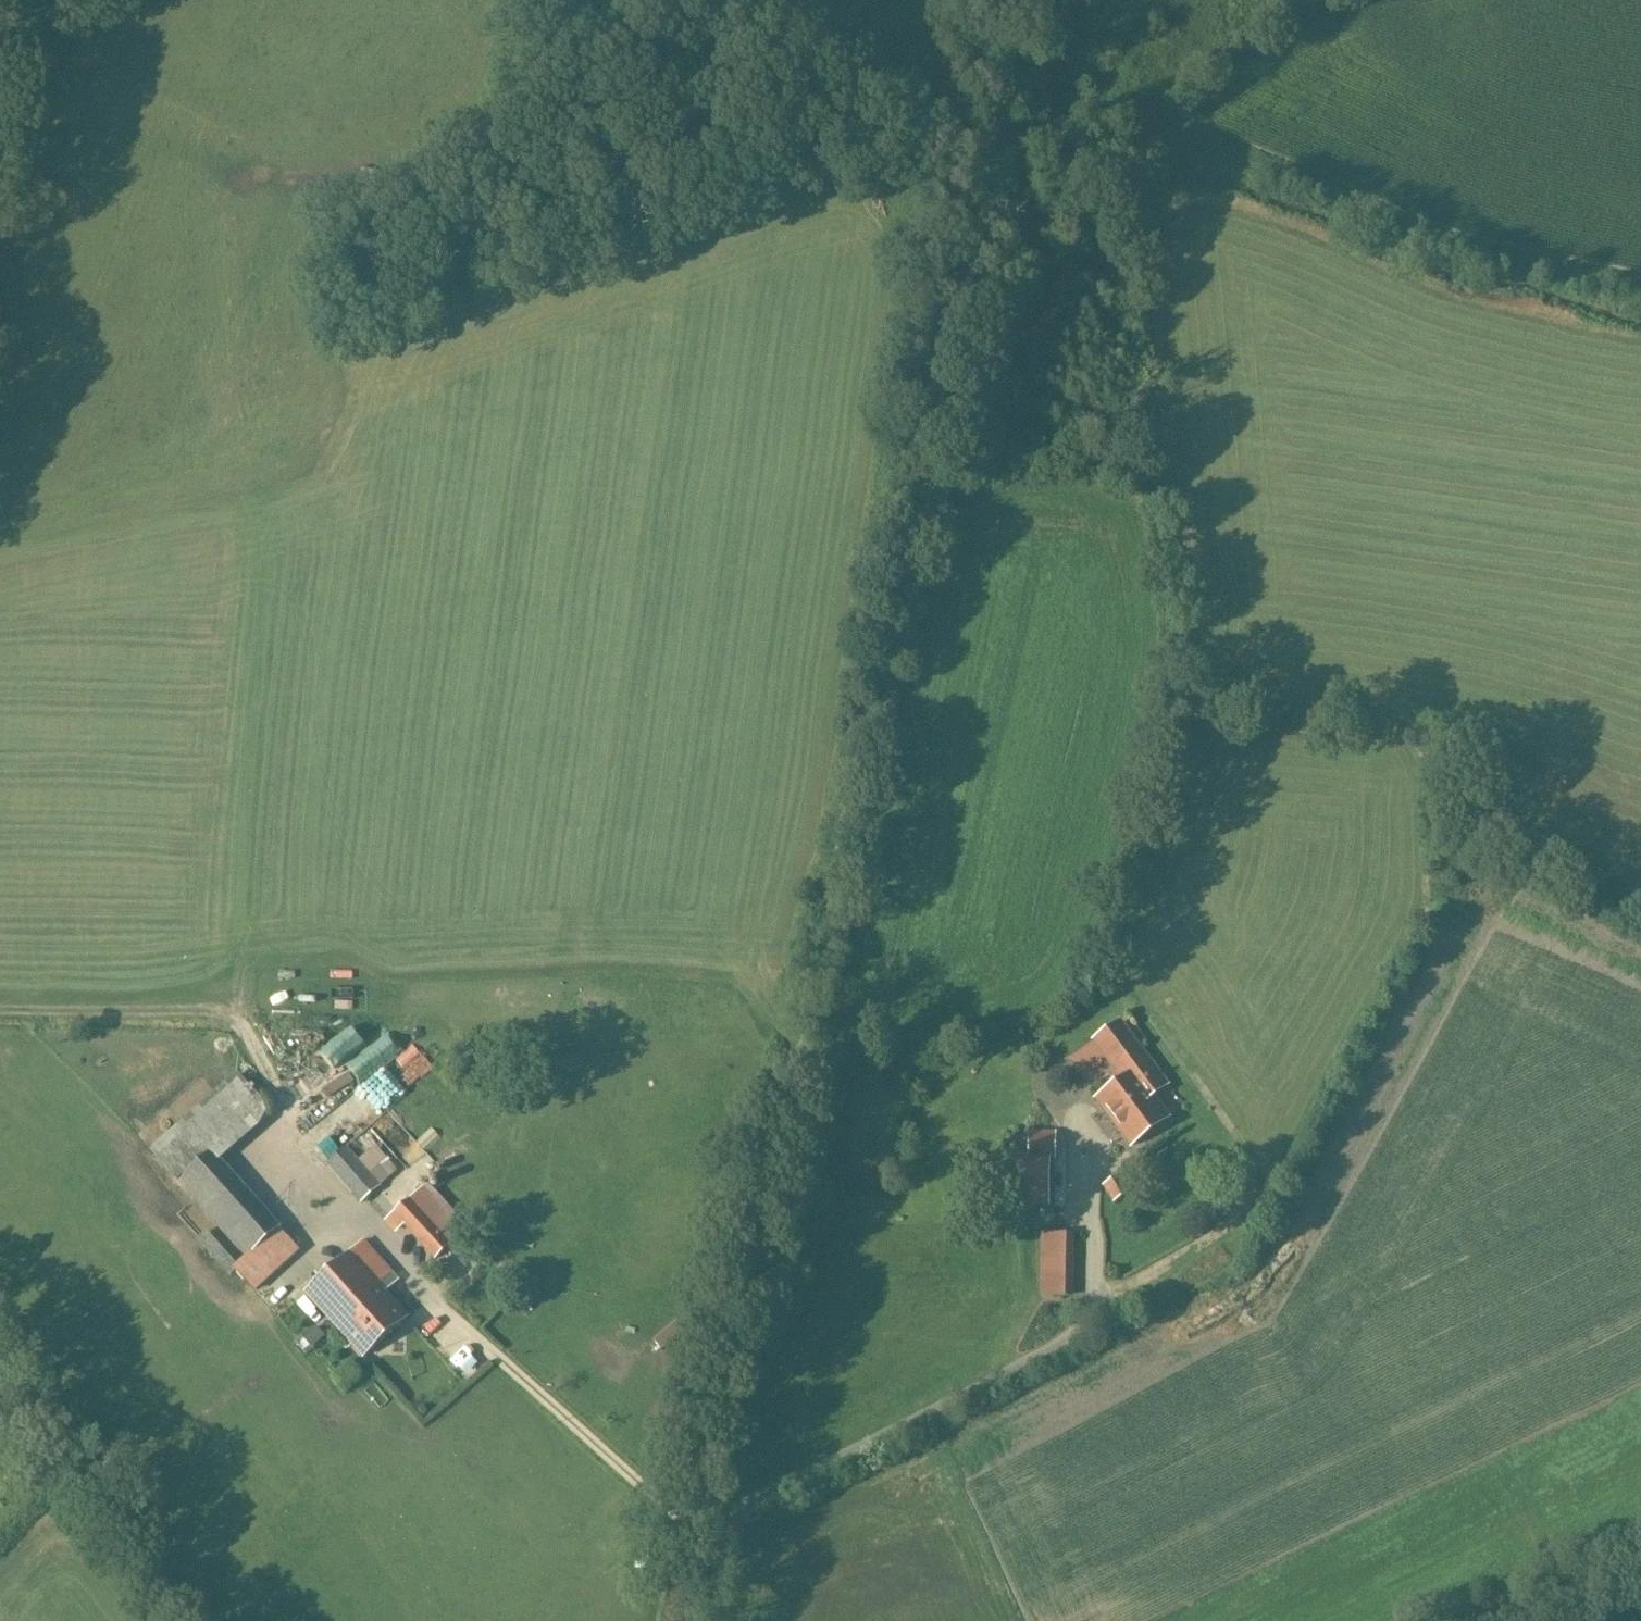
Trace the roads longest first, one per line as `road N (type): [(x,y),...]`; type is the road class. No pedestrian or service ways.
road 1 (track): [(743,1508),(796,1122),(1000,139)]
road 2 (residential): [(1530,1620),(1640,1566)]

